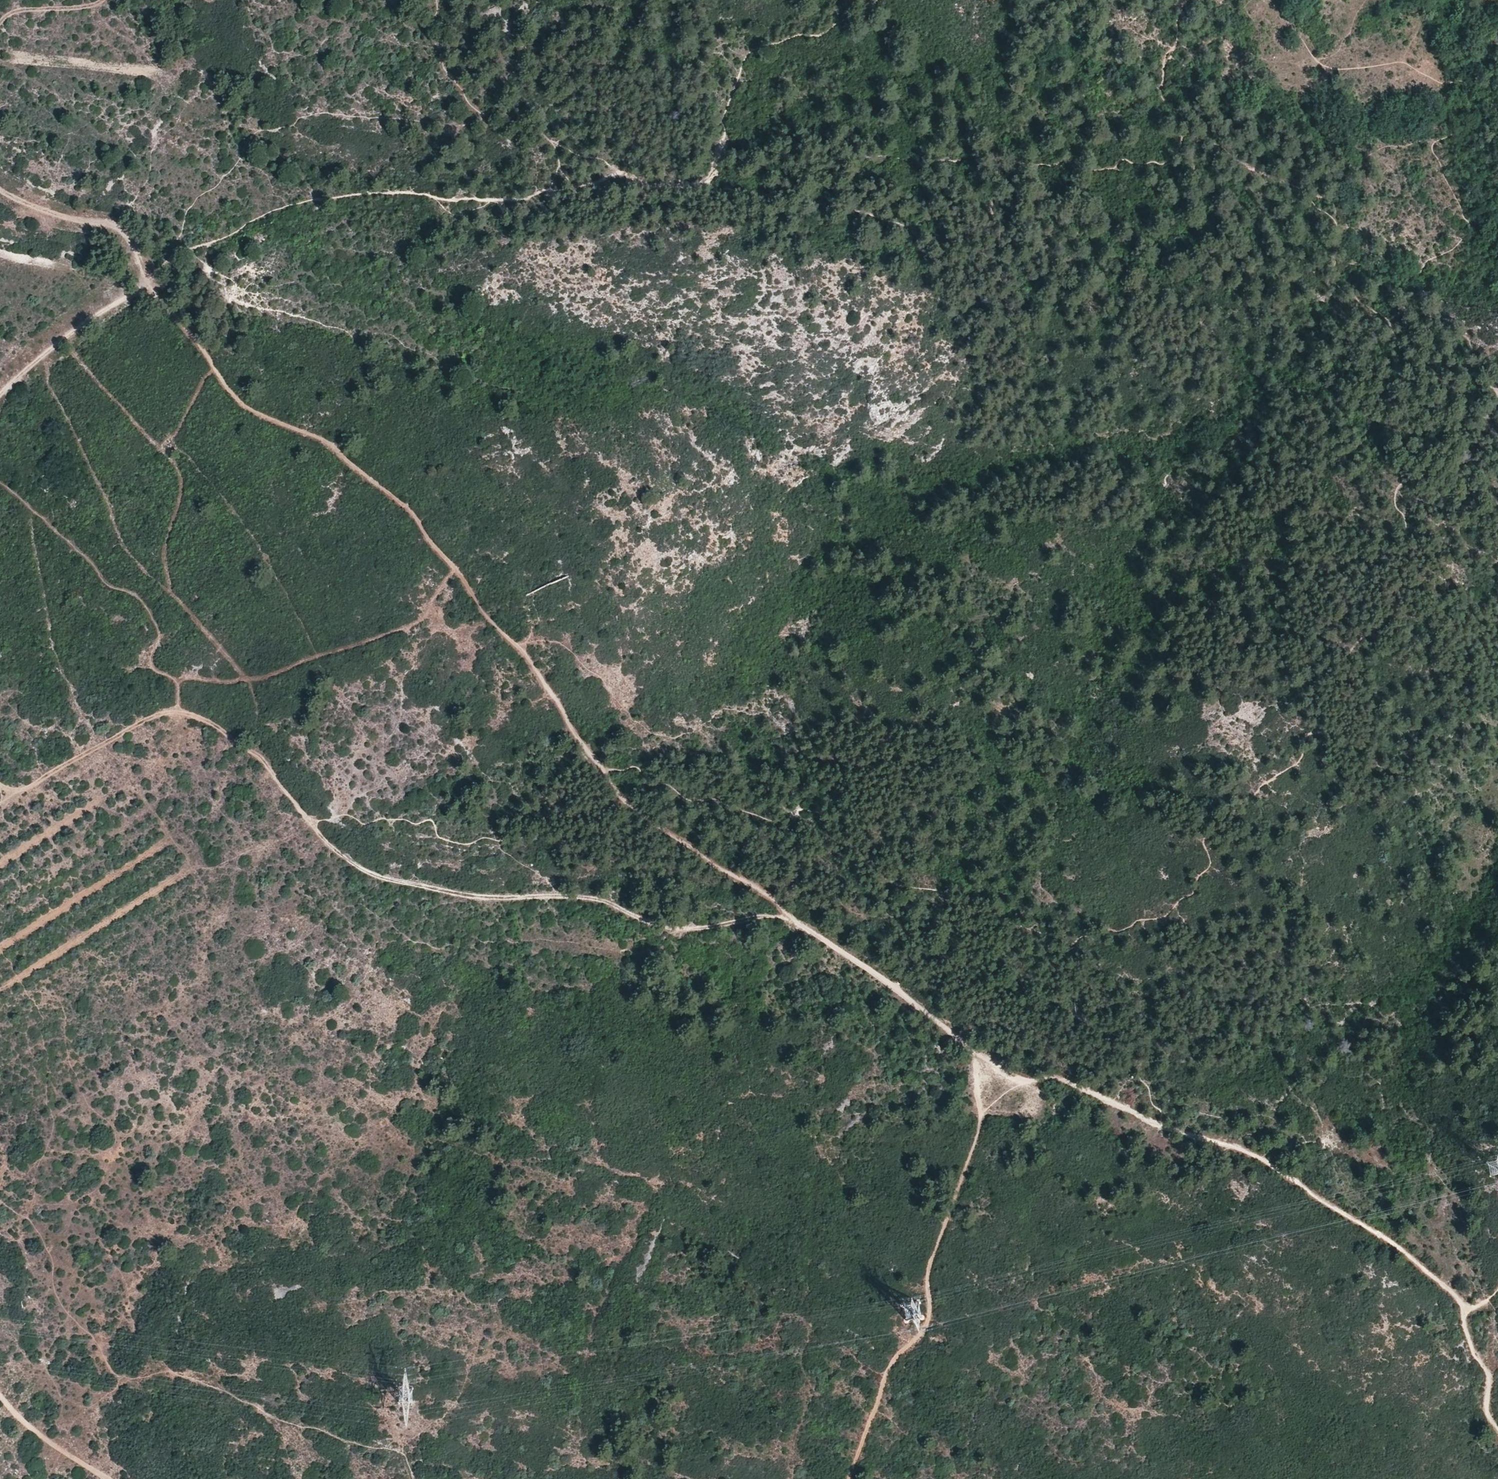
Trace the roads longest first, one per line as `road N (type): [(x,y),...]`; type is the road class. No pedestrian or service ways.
road 1 (track): [(0,188),(27,207),(118,228),(151,288),(237,403),(331,447),(409,510),(496,627),(529,657),(629,808),(759,890),(971,1045),(980,1121),(930,1268),(934,1333),(896,1355),(849,1478)]
road 2 (track): [(1497,1432),(1487,1417),(1488,1375),(1475,1360),(1460,1304),(1394,1245),(1243,1152),(1054,1079),(1027,1079),(971,1045)]
road 3 (track): [(150,285),(73,334),(0,398)]
road 4 (track): [(0,1394),(24,1422),(102,1478)]

